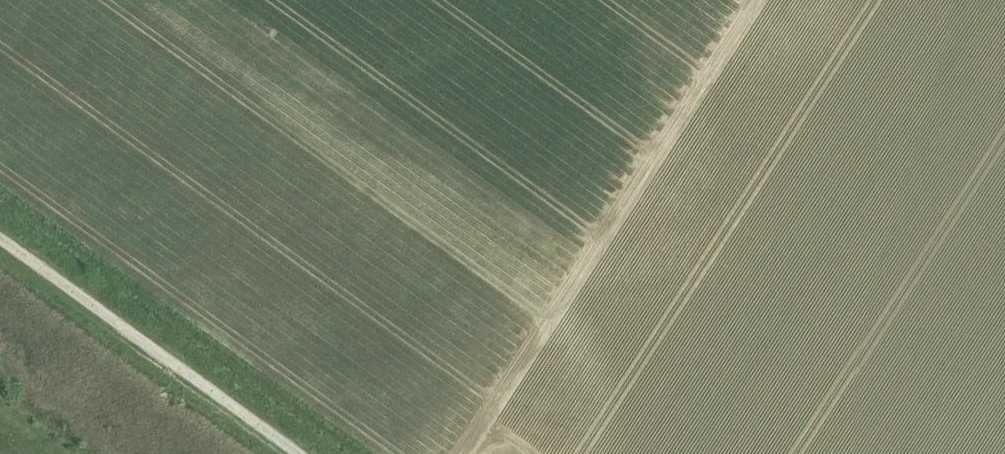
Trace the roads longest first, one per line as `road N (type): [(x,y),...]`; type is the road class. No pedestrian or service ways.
road 1 (unclassified): [(297,453),(0,239)]

